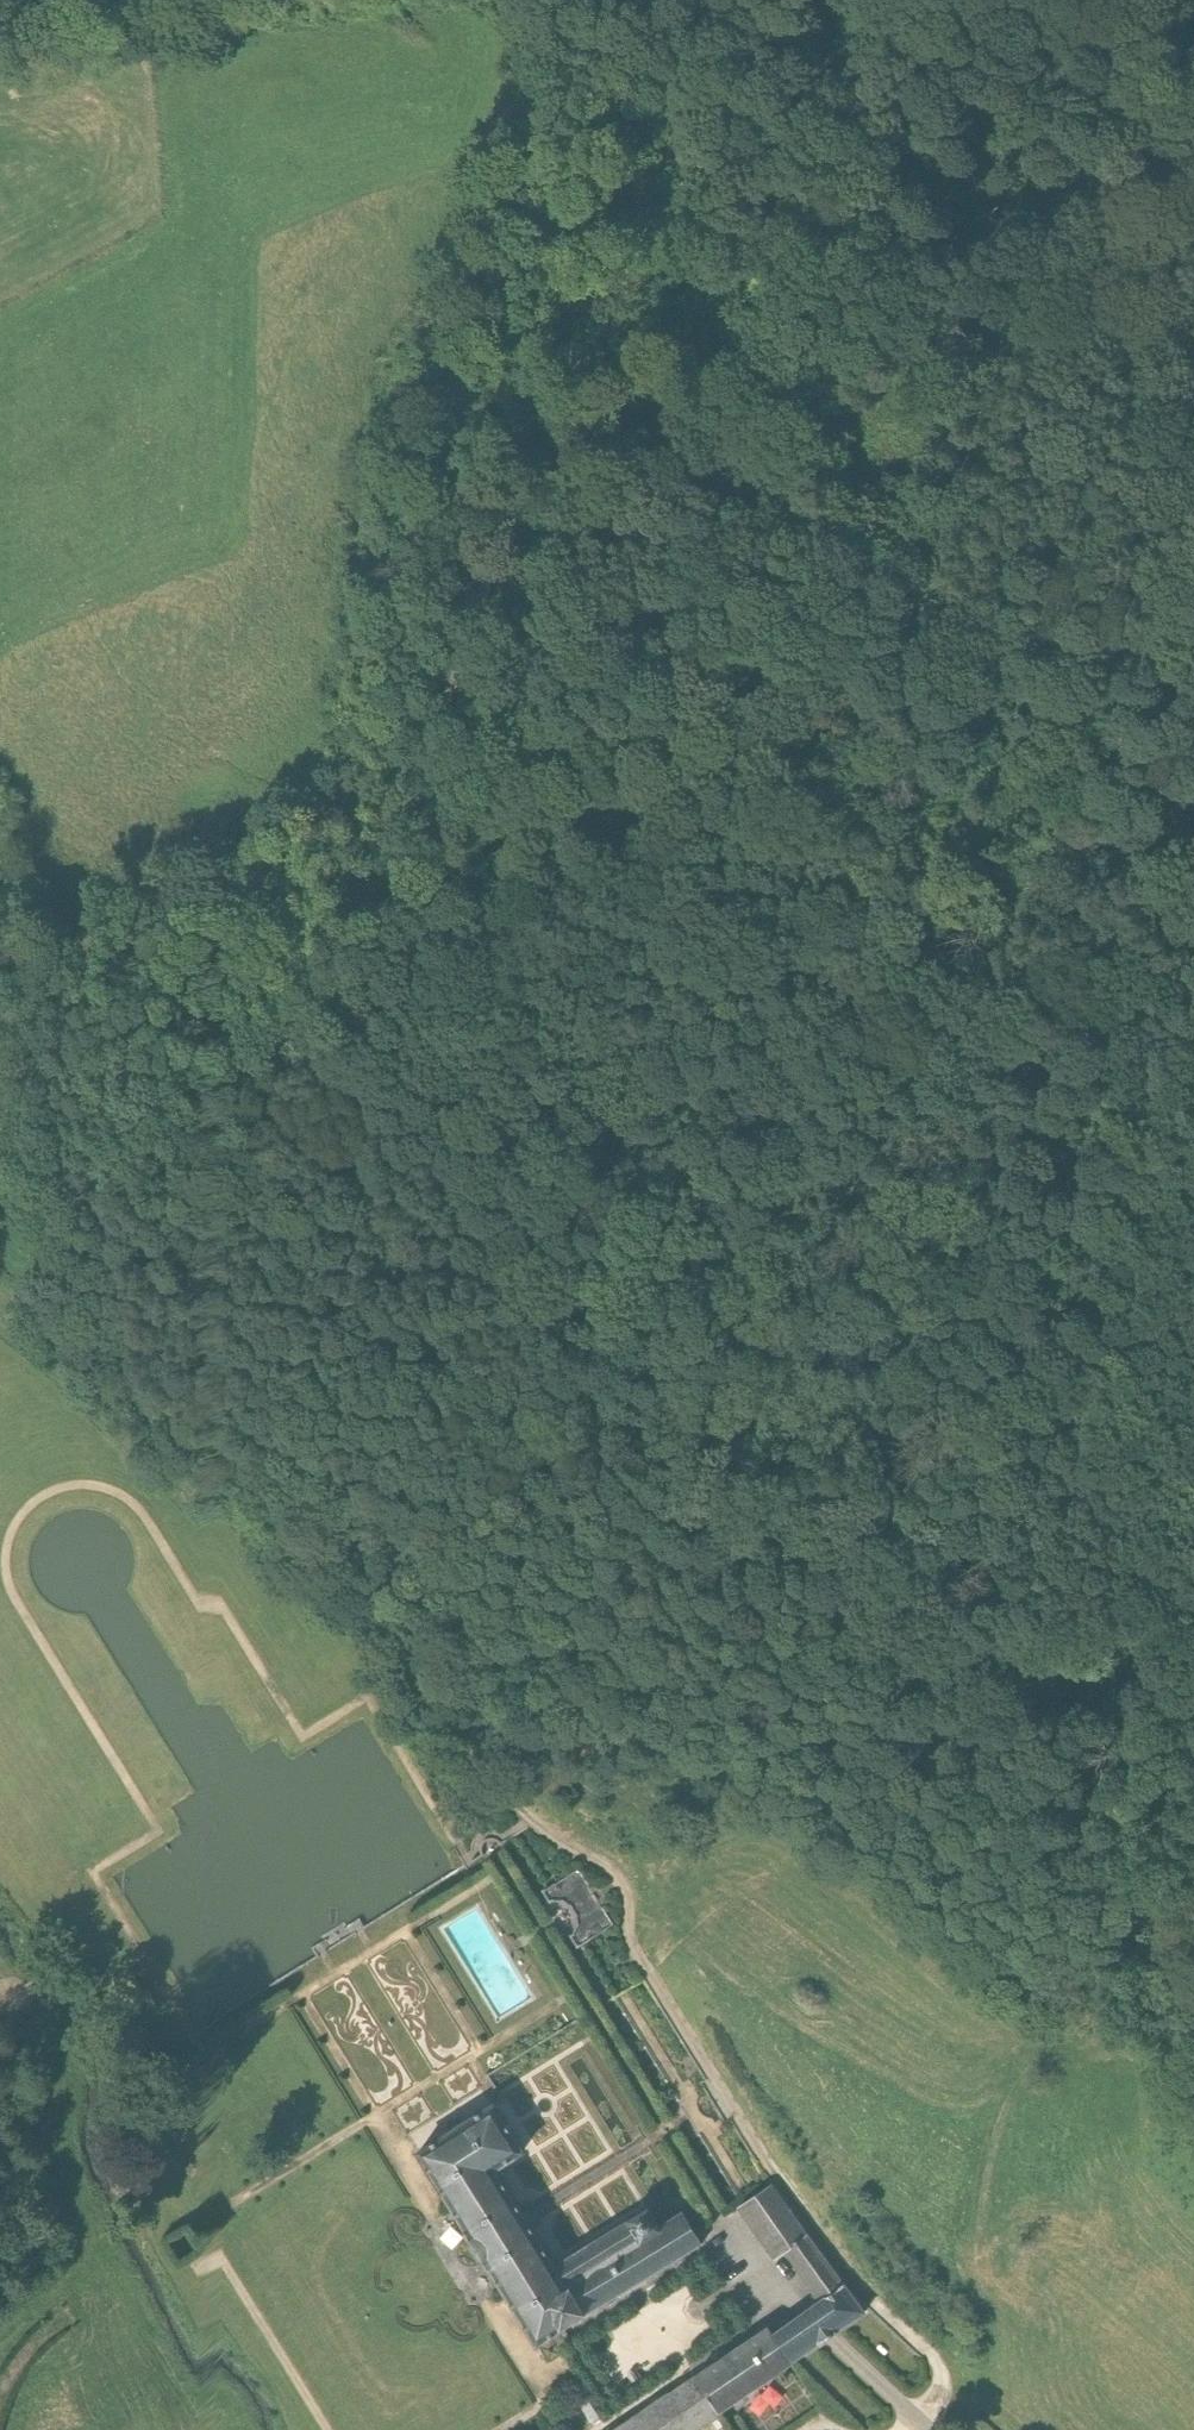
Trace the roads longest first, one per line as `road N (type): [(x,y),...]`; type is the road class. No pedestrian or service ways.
road 1 (track): [(0,1325),(127,1456),(213,1530),(269,1563),(320,1576),(367,1607),(410,1657),(482,1802),(605,1890),(620,1960),(764,2191),(863,2322),(925,2377),(934,2399),(928,2429)]

